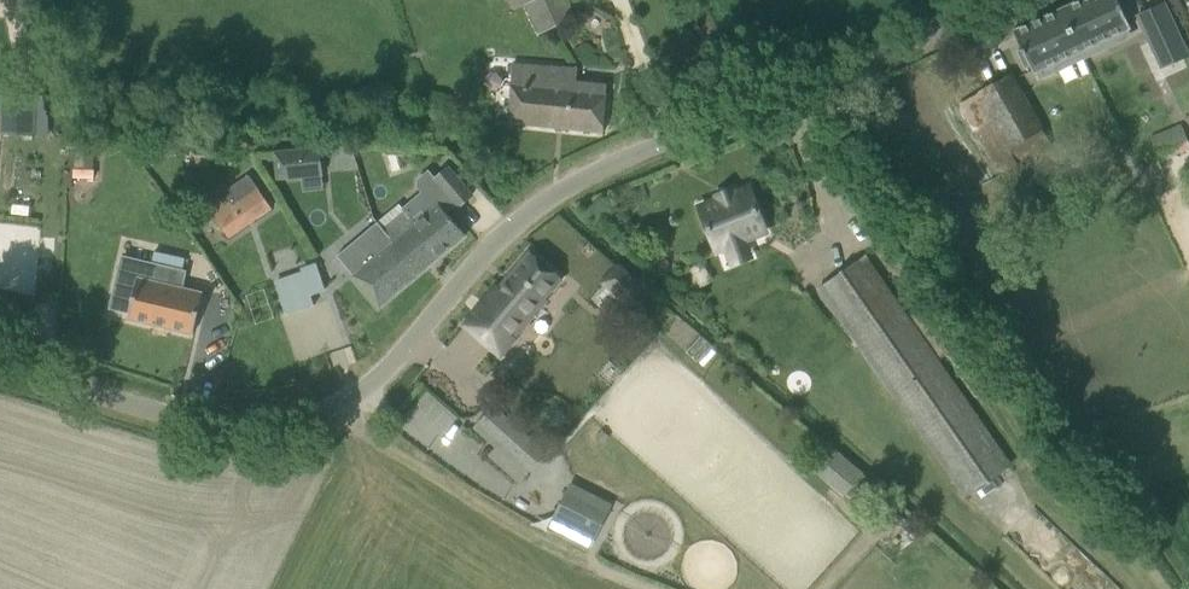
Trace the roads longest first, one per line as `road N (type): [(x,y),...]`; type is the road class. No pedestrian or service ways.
road 1 (unclassified): [(0,366),(166,416),(243,421),(341,383),(552,168),(828,60),(953,0)]

